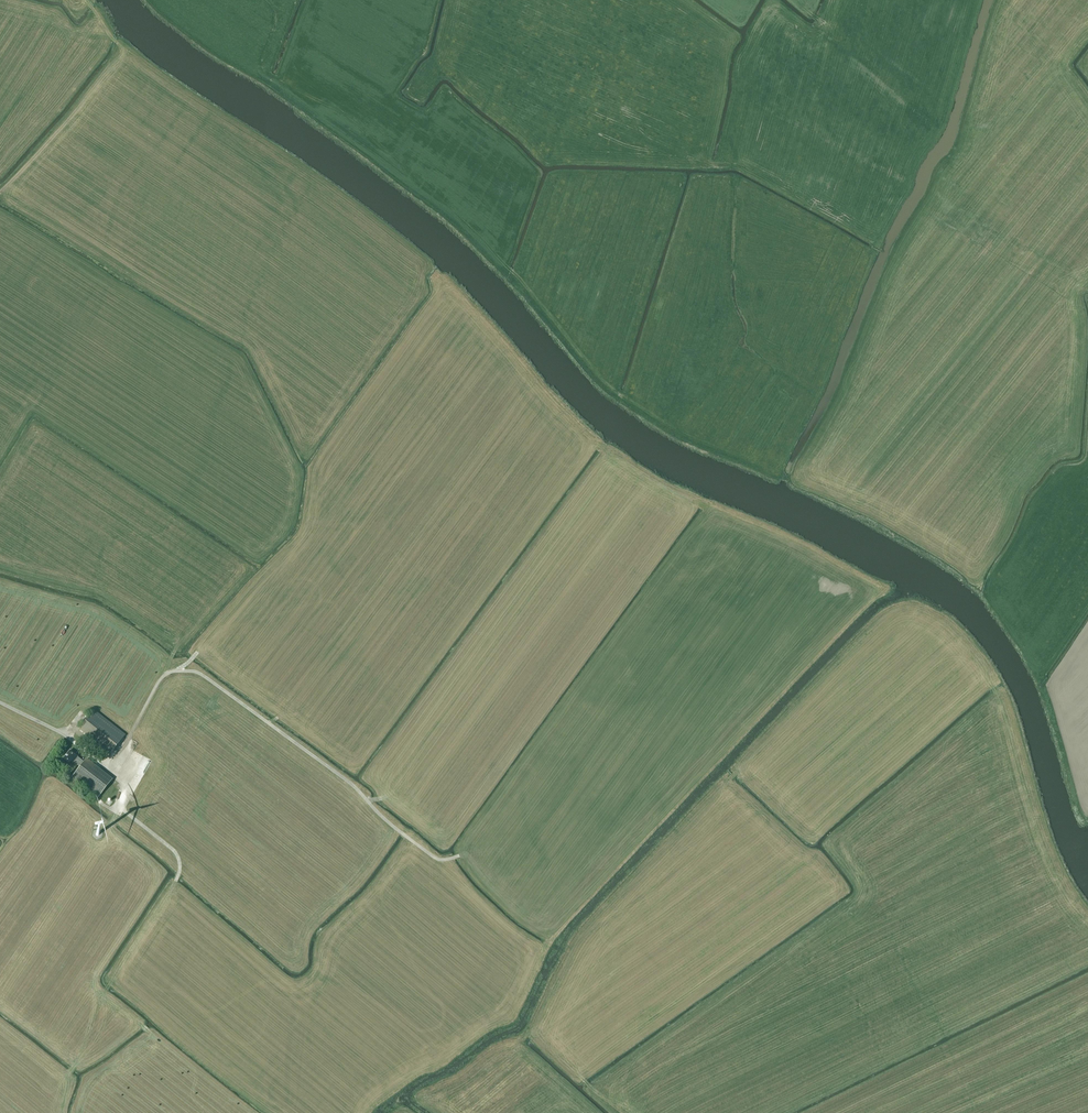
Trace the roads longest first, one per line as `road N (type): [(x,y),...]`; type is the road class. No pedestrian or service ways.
road 1 (track): [(111,772),(164,676),(194,671),(352,784),(433,857),(459,856)]

